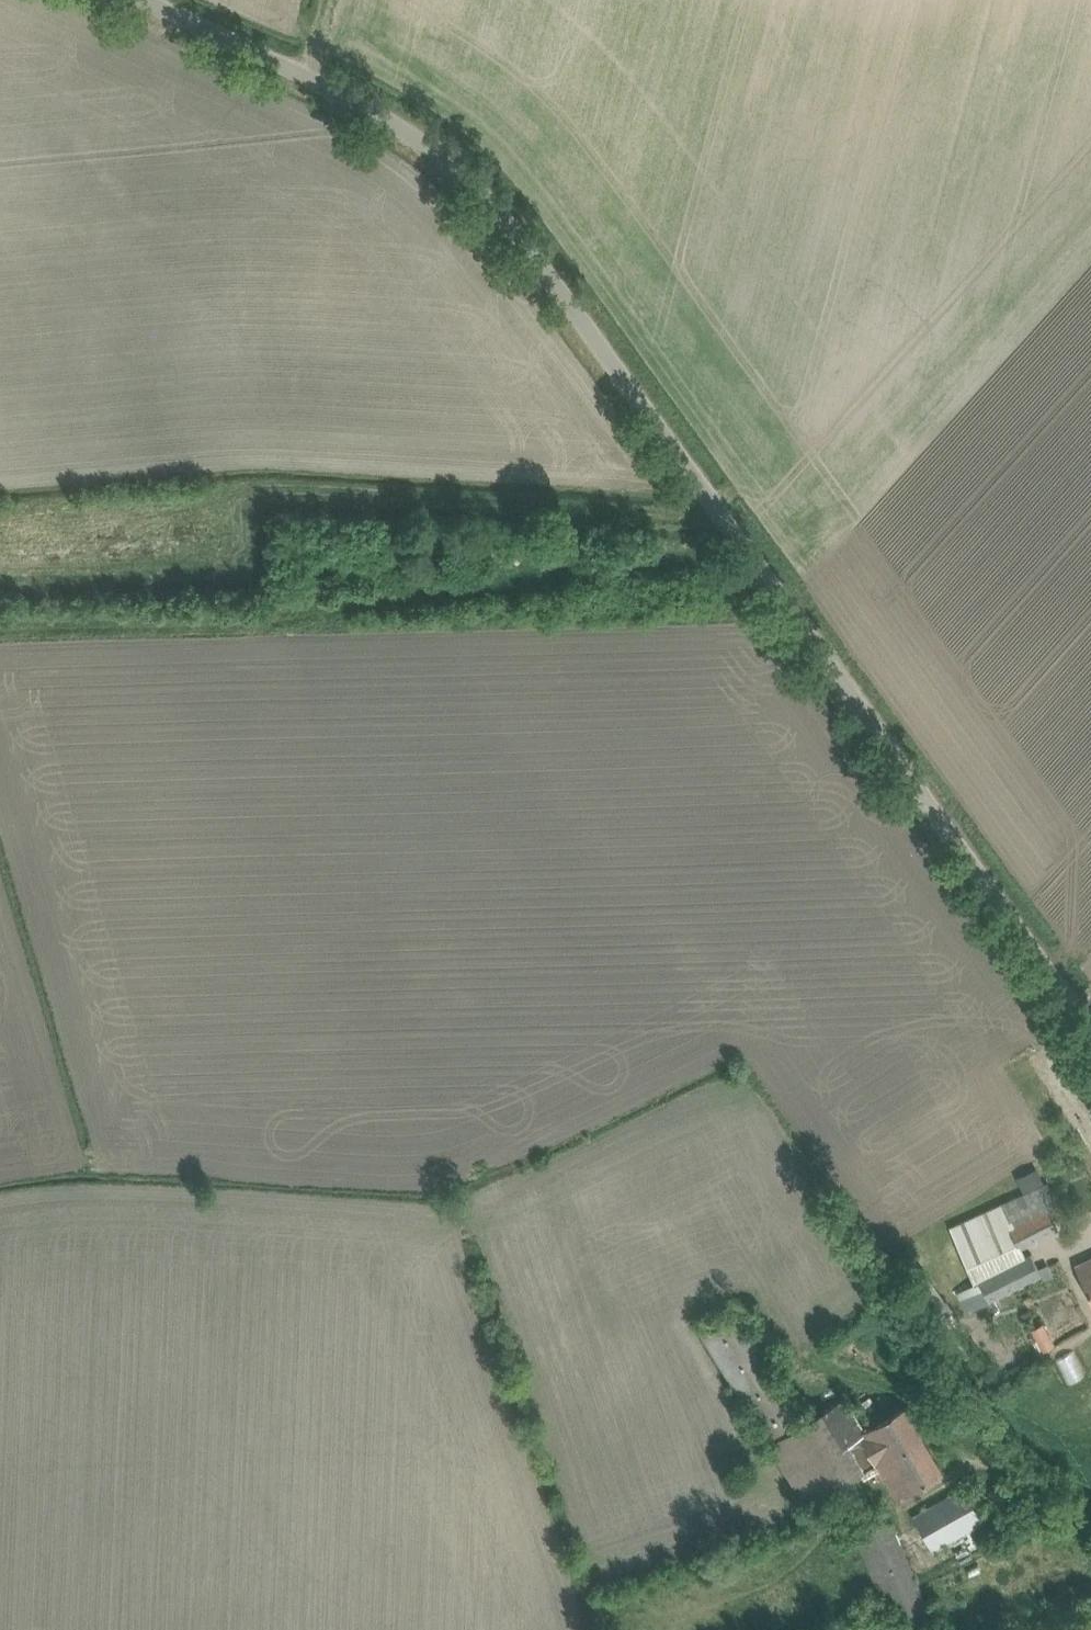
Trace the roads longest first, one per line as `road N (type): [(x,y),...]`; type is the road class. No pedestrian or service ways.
road 1 (unclassified): [(1090,1030),(522,237),(470,178),(379,111),(145,0)]

